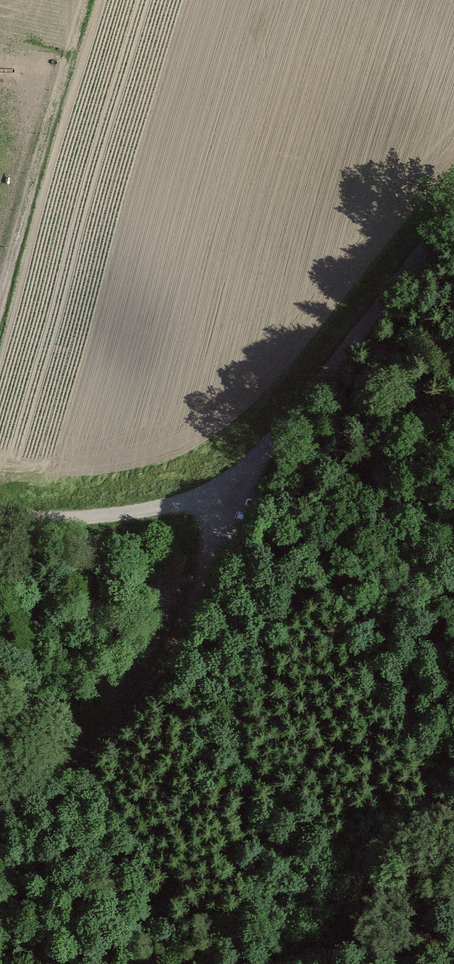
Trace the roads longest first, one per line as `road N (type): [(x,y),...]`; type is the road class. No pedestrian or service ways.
road 1 (unclassified): [(453,224),(276,446),(226,484),(133,512),(0,516)]
road 2 (track): [(0,797),(118,731),(170,670),(218,536),(226,484)]
road 3 (track): [(0,304),(82,0)]

